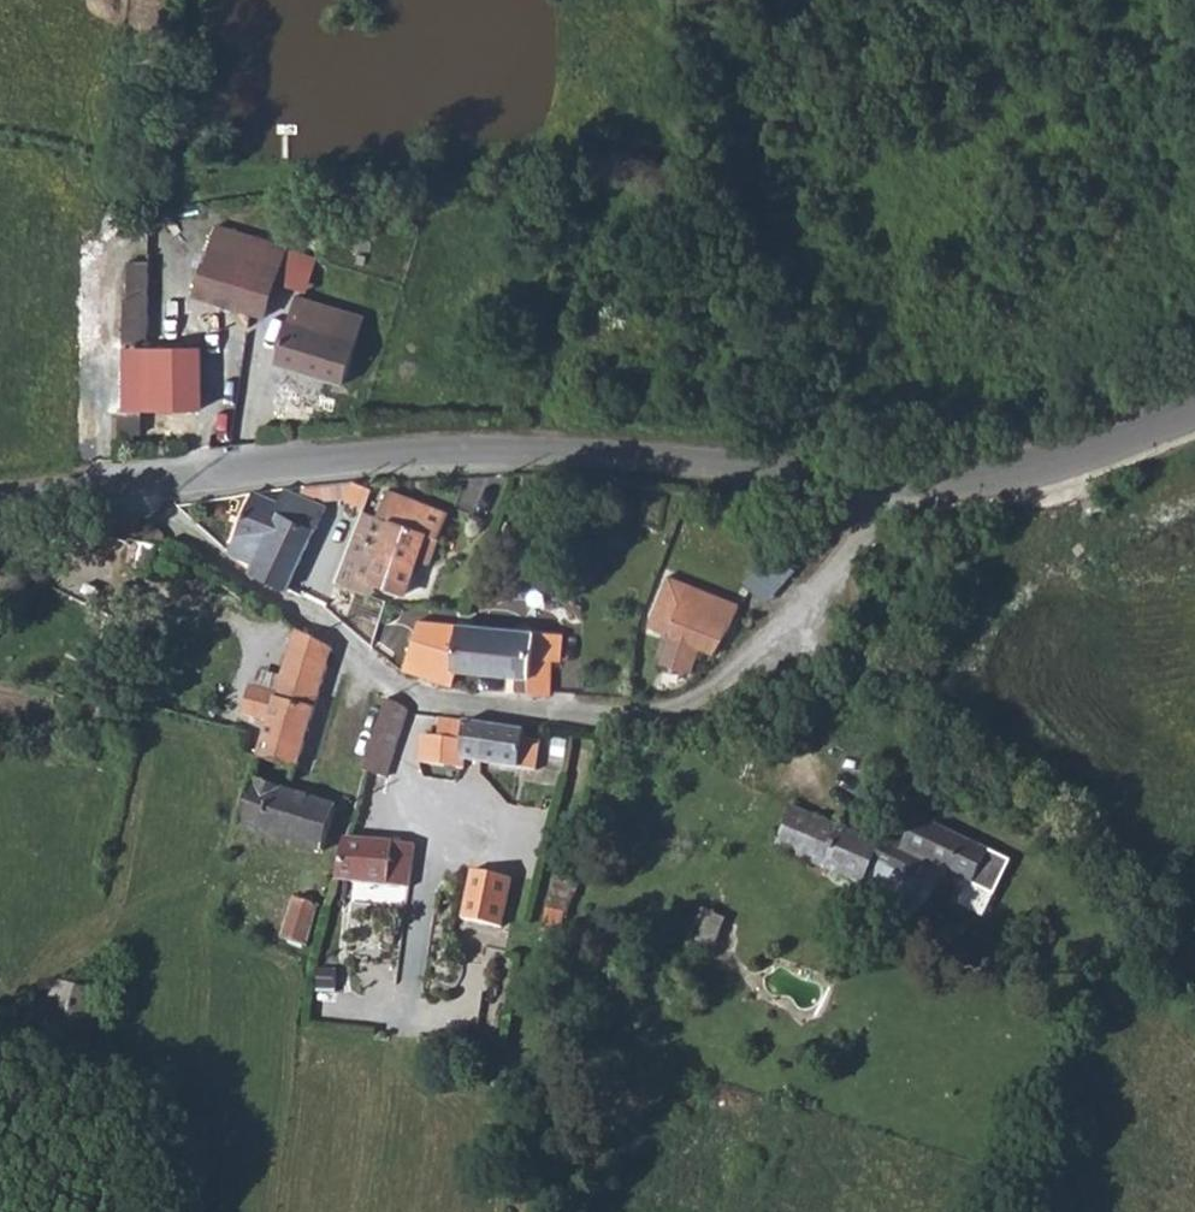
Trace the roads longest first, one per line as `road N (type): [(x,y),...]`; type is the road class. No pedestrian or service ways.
road 1 (residential): [(135,483),(155,507),(411,689),(514,706),(668,711),(716,691),(880,515),(897,486)]
road 2 (tertiary): [(897,486),(793,466),(341,453),(135,483)]
road 3 (tertiary): [(1194,420),(1038,477),(983,487),(897,486)]
road 4 (tertiary): [(135,483),(0,501)]

